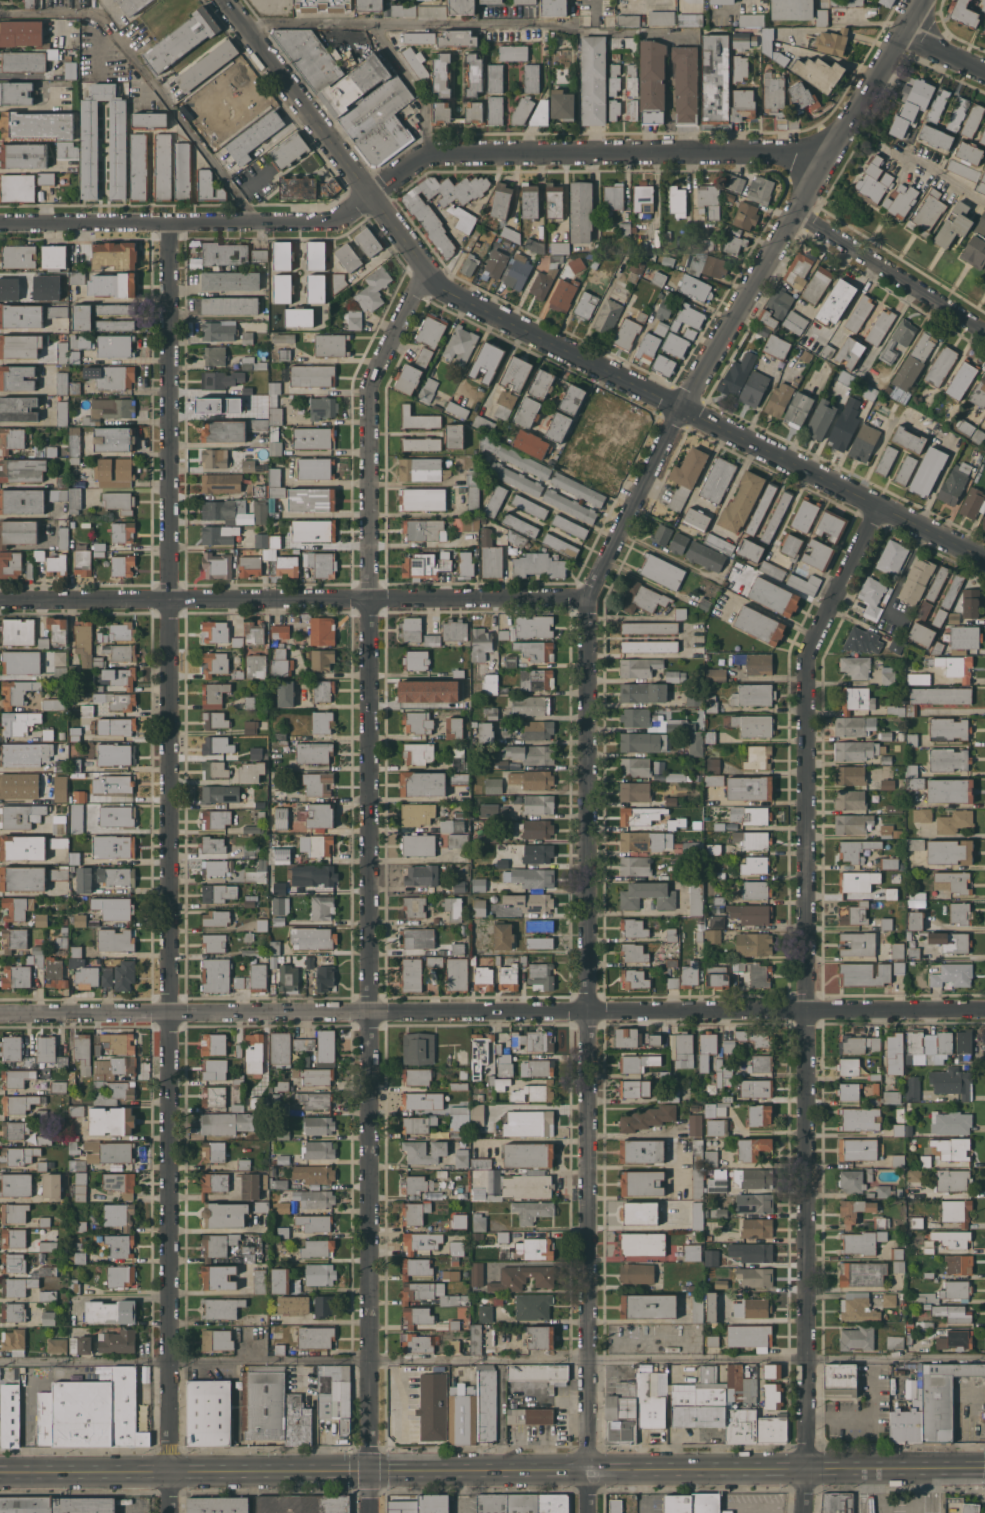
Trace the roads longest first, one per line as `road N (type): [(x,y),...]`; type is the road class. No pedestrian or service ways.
road 1 (residential): [(918,0),(820,162),(587,600),(590,1512)]
road 2 (residential): [(168,221),(171,1512)]
road 3 (residential): [(432,280),(367,384),(372,1512)]
road 4 (residential): [(884,513),(807,657),(804,1512)]
road 5 (residential): [(984,1008),(0,1012)]
road 6 (tertiary): [(984,552),(884,513),(432,280),(231,0)]
road 7 (secondary): [(0,1472),(873,1469)]
road 8 (residential): [(820,162),(752,150),(451,148),(338,220),(0,219)]
road 9 (residential): [(587,600),(0,601)]
road 10 (residential): [(984,332),(795,213)]

